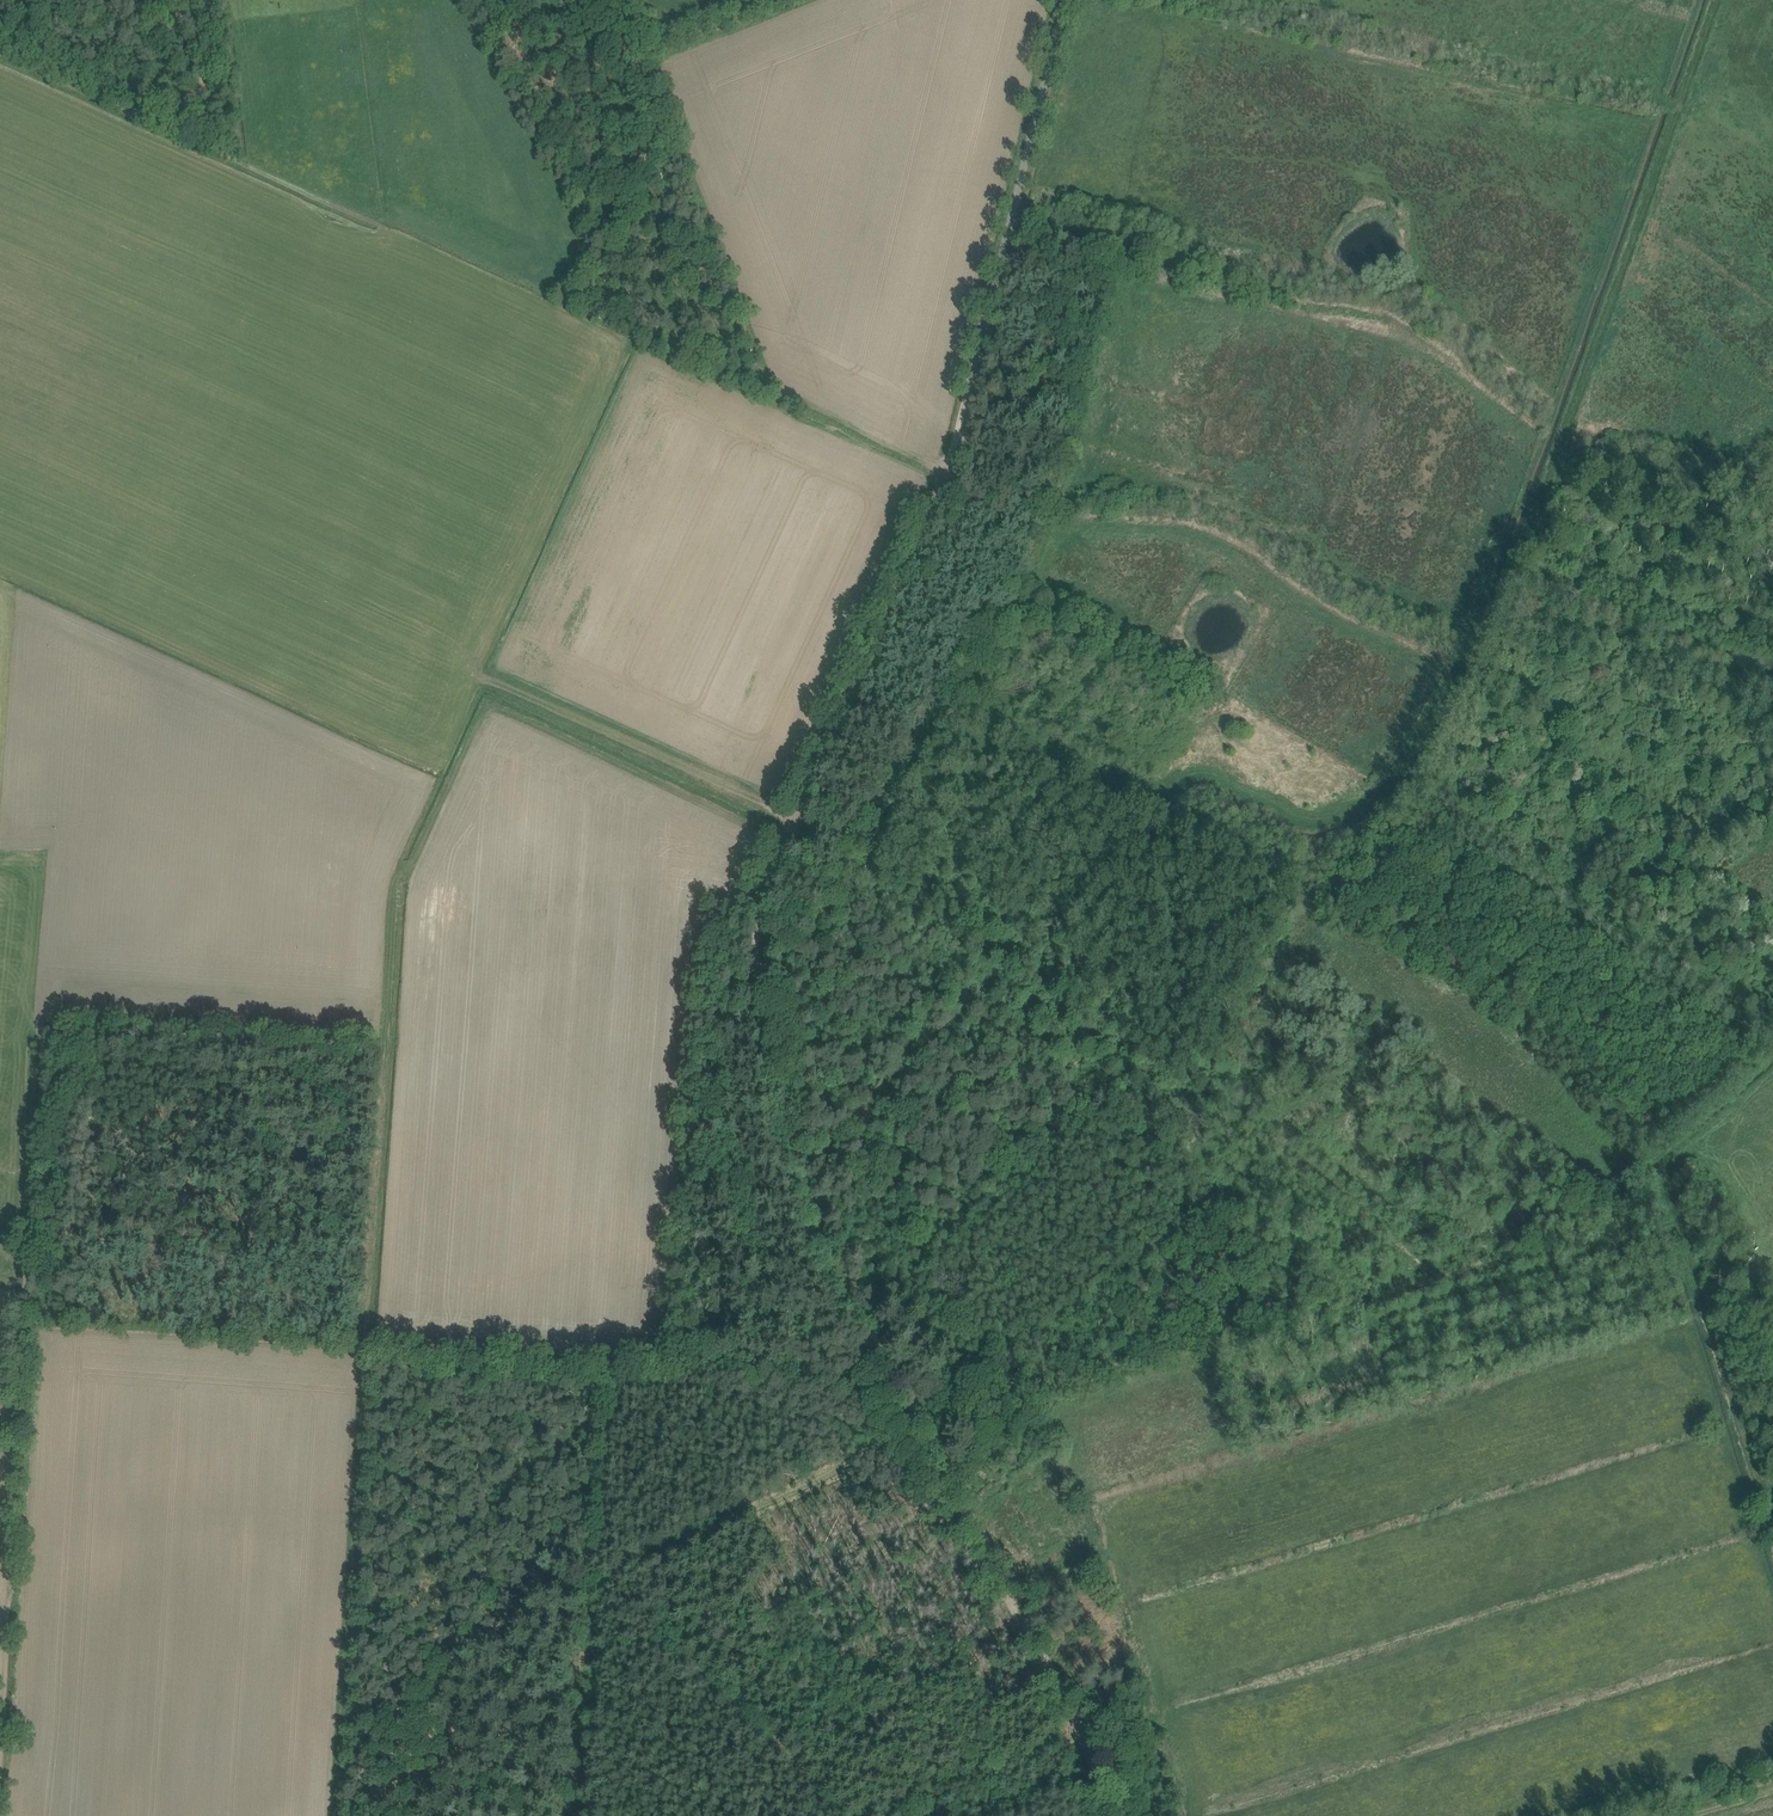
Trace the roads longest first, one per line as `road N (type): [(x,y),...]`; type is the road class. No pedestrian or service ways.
road 1 (track): [(947,465),(766,881),(752,932),(766,1039),(819,1265),(908,1389),(1003,1573),(1082,1769),(1085,1815)]
road 2 (track): [(0,1579),(34,1009)]
road 3 (unclassified): [(947,465),(1058,0)]

